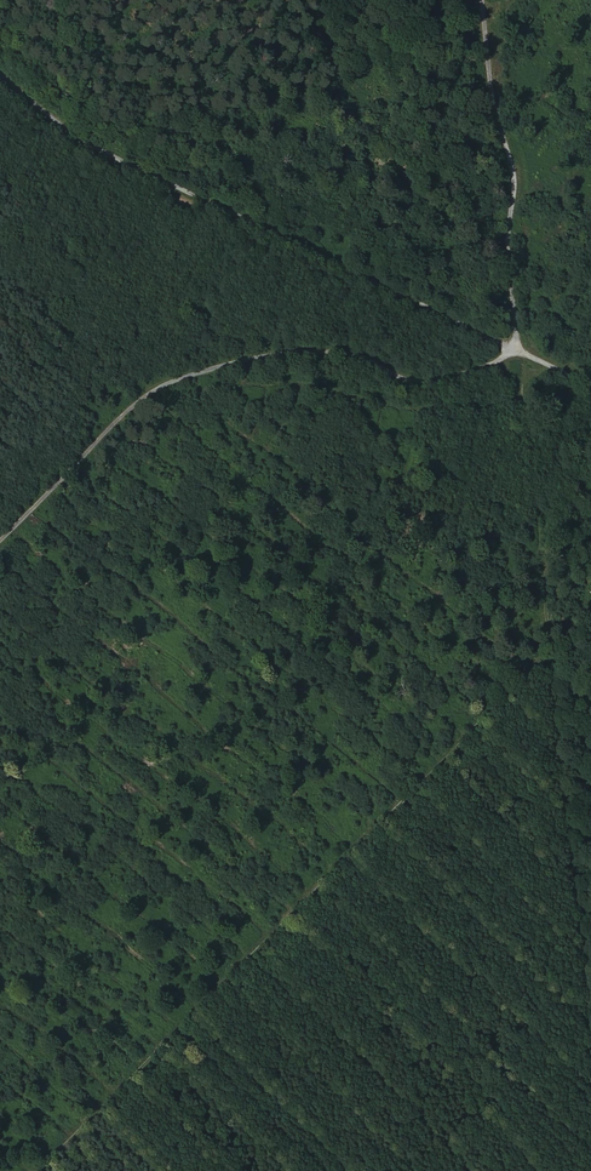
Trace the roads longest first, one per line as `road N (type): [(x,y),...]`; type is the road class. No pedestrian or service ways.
road 1 (track): [(515,350),(427,382),(323,351),(189,376),(138,401),(0,542)]
road 2 (track): [(515,350),(86,144),(0,75)]
road 3 (track): [(484,0),(513,183),(507,246),(515,350)]

